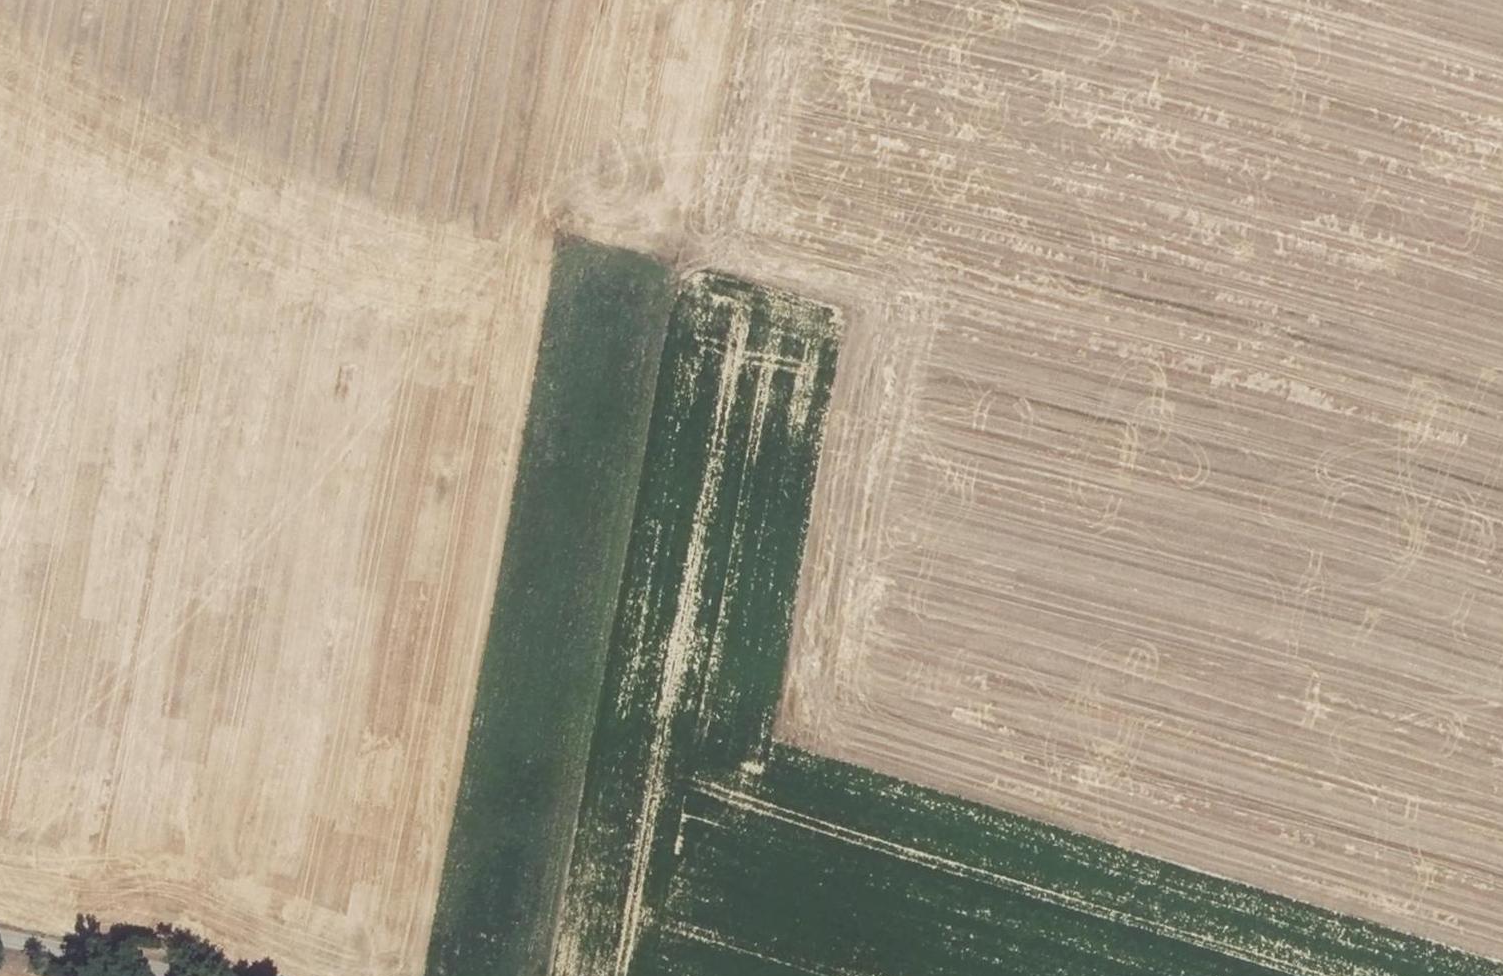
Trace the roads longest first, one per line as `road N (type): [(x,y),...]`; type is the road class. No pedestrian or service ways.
road 1 (unclassified): [(192,975),(0,936)]

